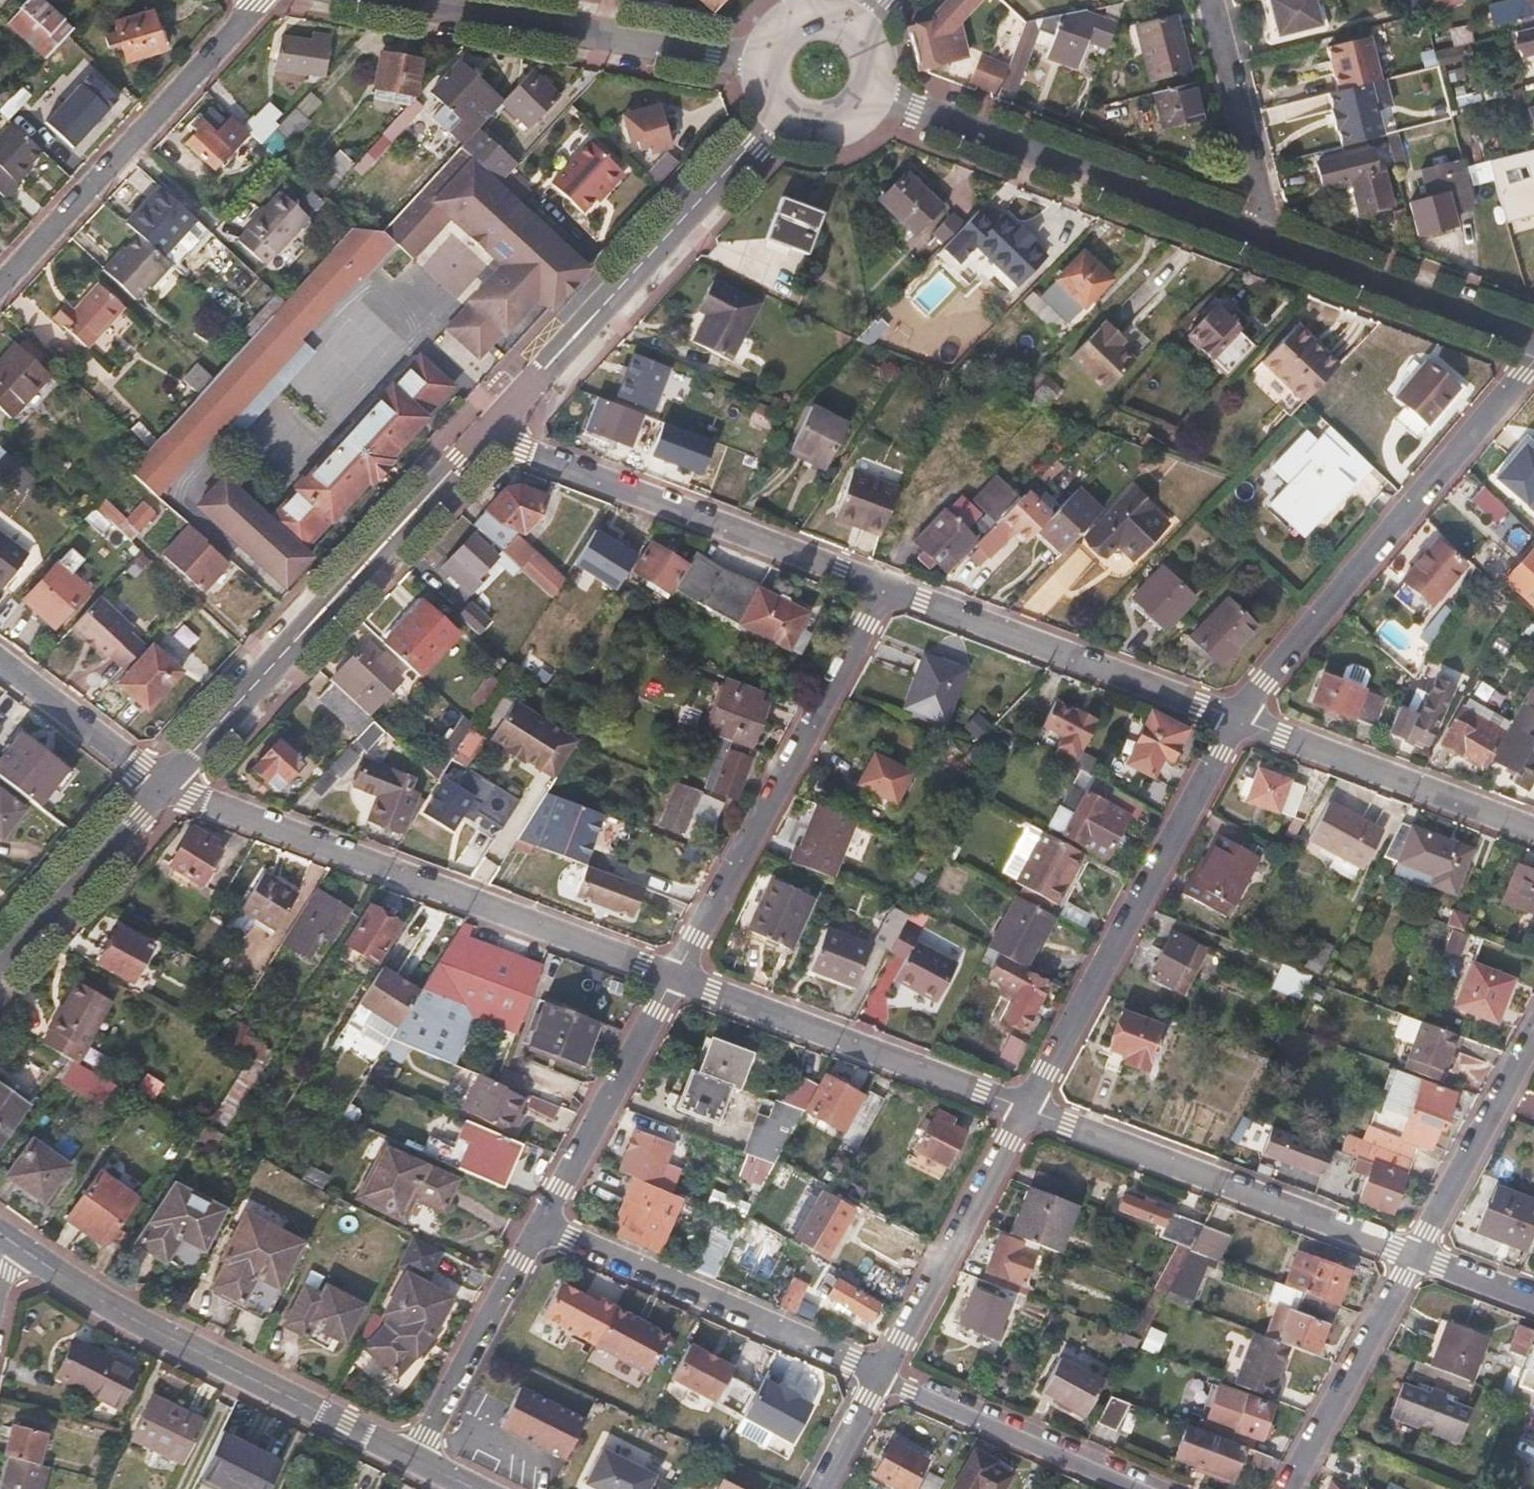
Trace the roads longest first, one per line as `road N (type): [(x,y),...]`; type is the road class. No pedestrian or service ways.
road 1 (residential): [(161,787),(675,978)]
road 2 (residential): [(161,787),(483,435)]
road 3 (residential): [(1236,718),(1533,355)]
road 4 (residential): [(8,1240),(126,1317),(414,1458)]
road 5 (residential): [(1027,1111),(1236,718)]
road 6 (residential): [(675,978),(890,589)]
road 7 (residential): [(483,435),(787,111)]
road 8 (residential): [(483,435),(890,589)]
road 9 (residential): [(866,95),(1271,250)]
road 10 (residential): [(1027,1111),(1413,1255)]
road 11 (residential): [(384,0),(768,69)]
road 12 (residential): [(0,281),(257,0)]
road 13 (residential): [(675,978),(1027,1111)]
road 14 (residential): [(879,1376),(540,1224)]
road 15 (residential): [(890,589),(1236,718)]
road 16 (residential): [(1236,718),(1533,829)]
road 17 (residential): [(879,1376),(1027,1111)]
road 18 (residential): [(540,1224),(675,978)]
road 19 (residential): [(1134,1488),(879,1376)]
road 20 (residential): [(1271,250),(1533,344)]
road 21 (residential): [(540,1224),(414,1458)]
road 22 (residential): [(1289,1488),(1413,1255)]
road 23 (residential): [(1207,0),(1271,250)]
road 24 (residential): [(1413,1255),(1533,1033)]
road 25 (residential): [(0,963),(161,787)]
road 26 (residential): [(0,664),(161,787)]
road 27 (residential): [(1413,1255),(1533,1300)]
road 28 (residential): [(819,1488),(879,1376)]

